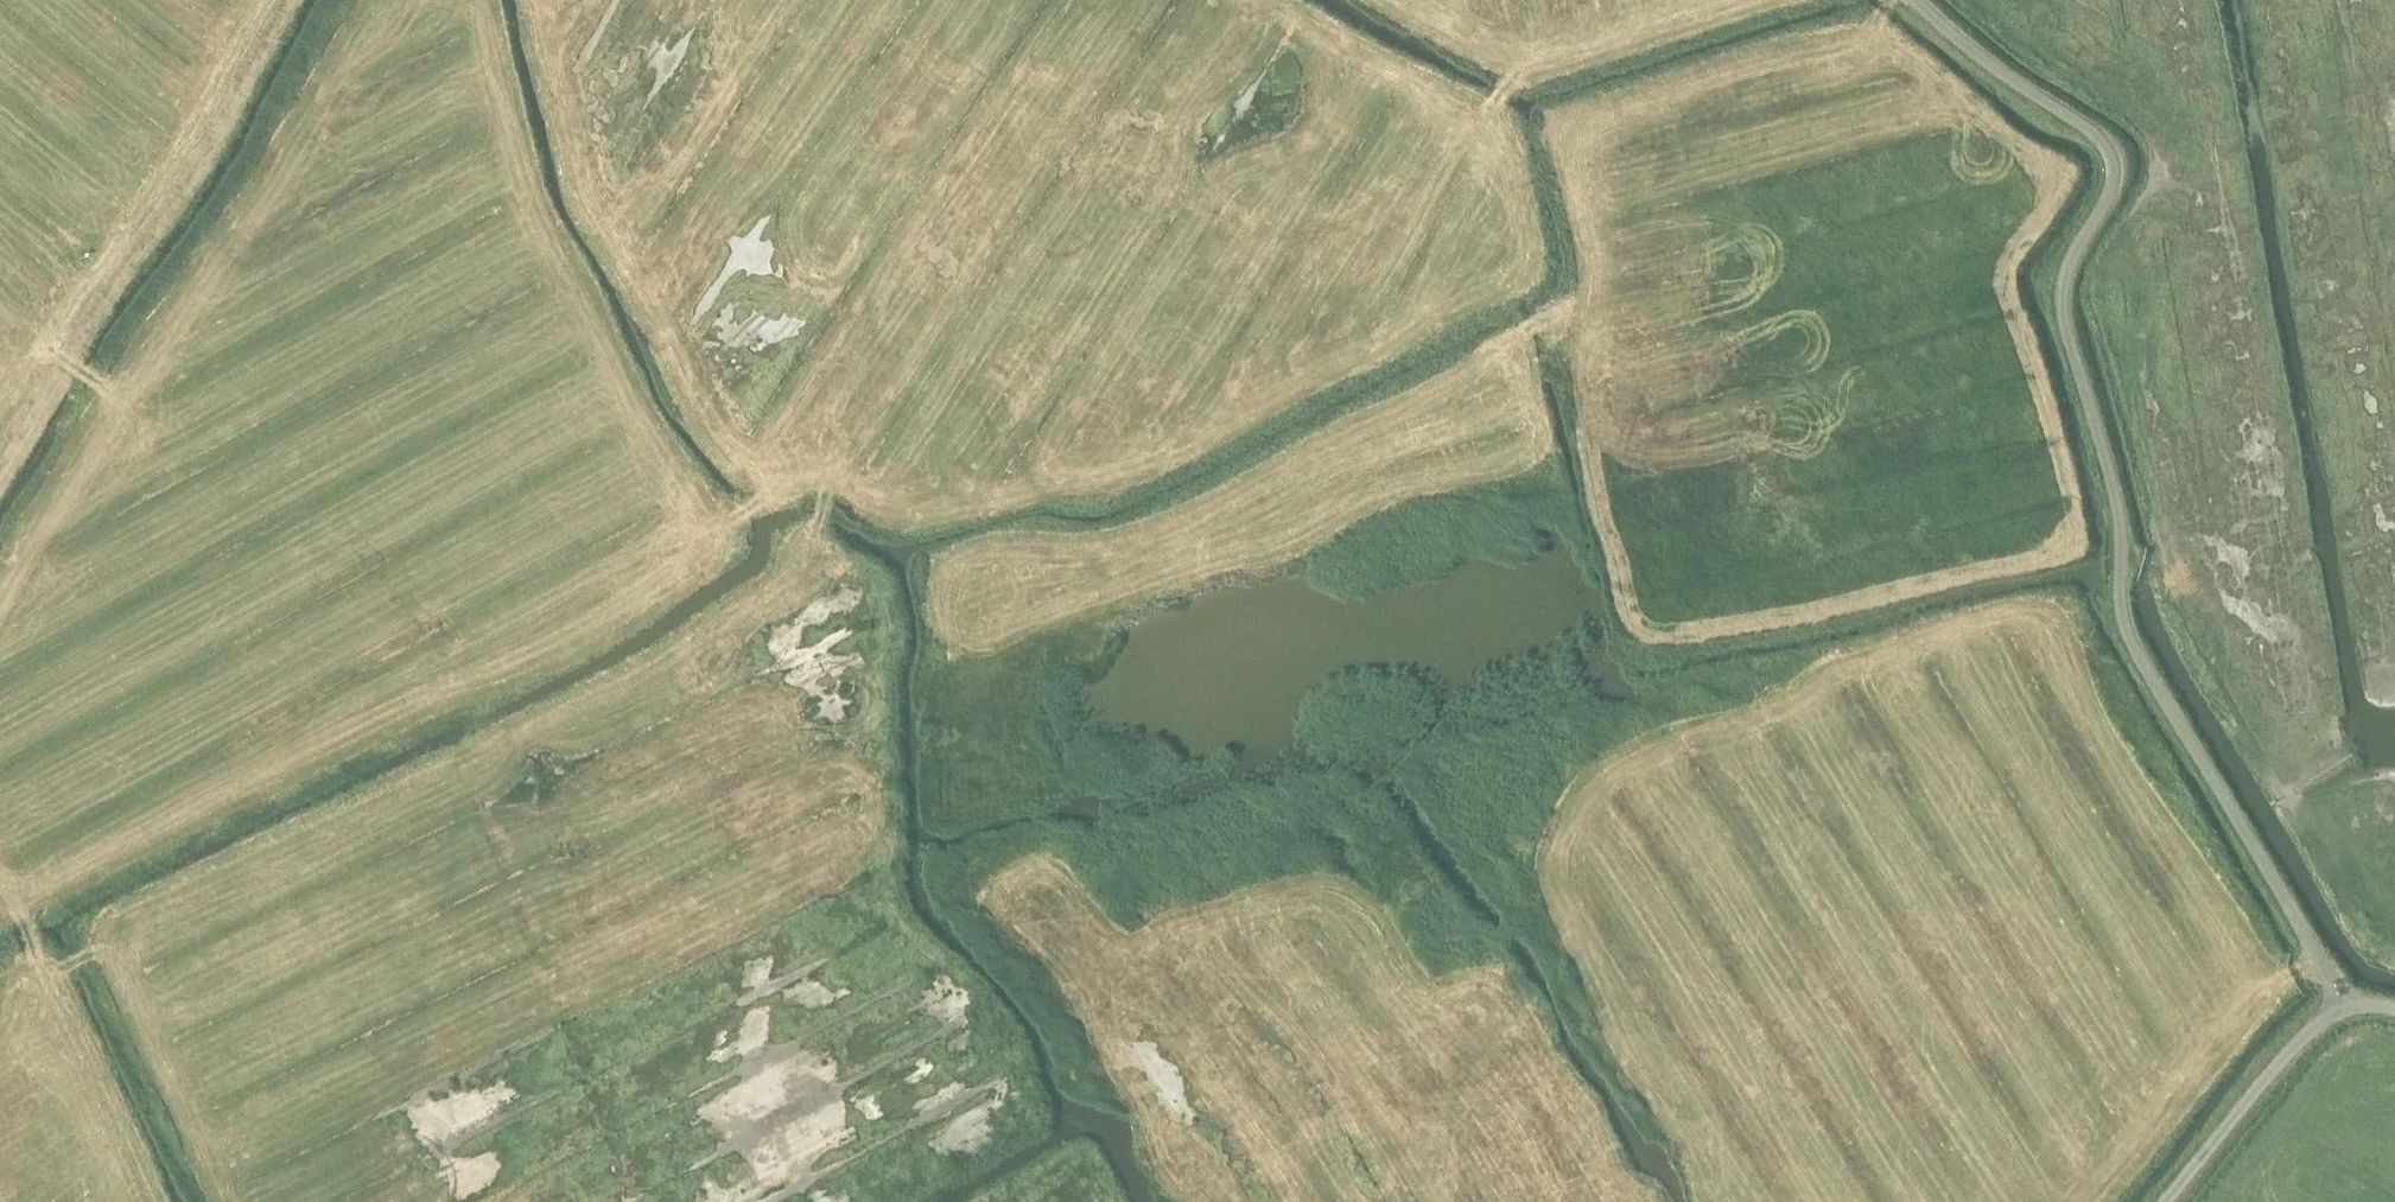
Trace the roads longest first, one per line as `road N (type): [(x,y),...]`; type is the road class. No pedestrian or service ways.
road 1 (unclassified): [(2346,1001),(2156,688),(2124,620),(2124,531),(2063,302),(2078,253),(2112,201),(2111,154),(2099,137),(1980,61),(1913,0)]
road 2 (unclassified): [(2162,1201),(2346,1001)]

